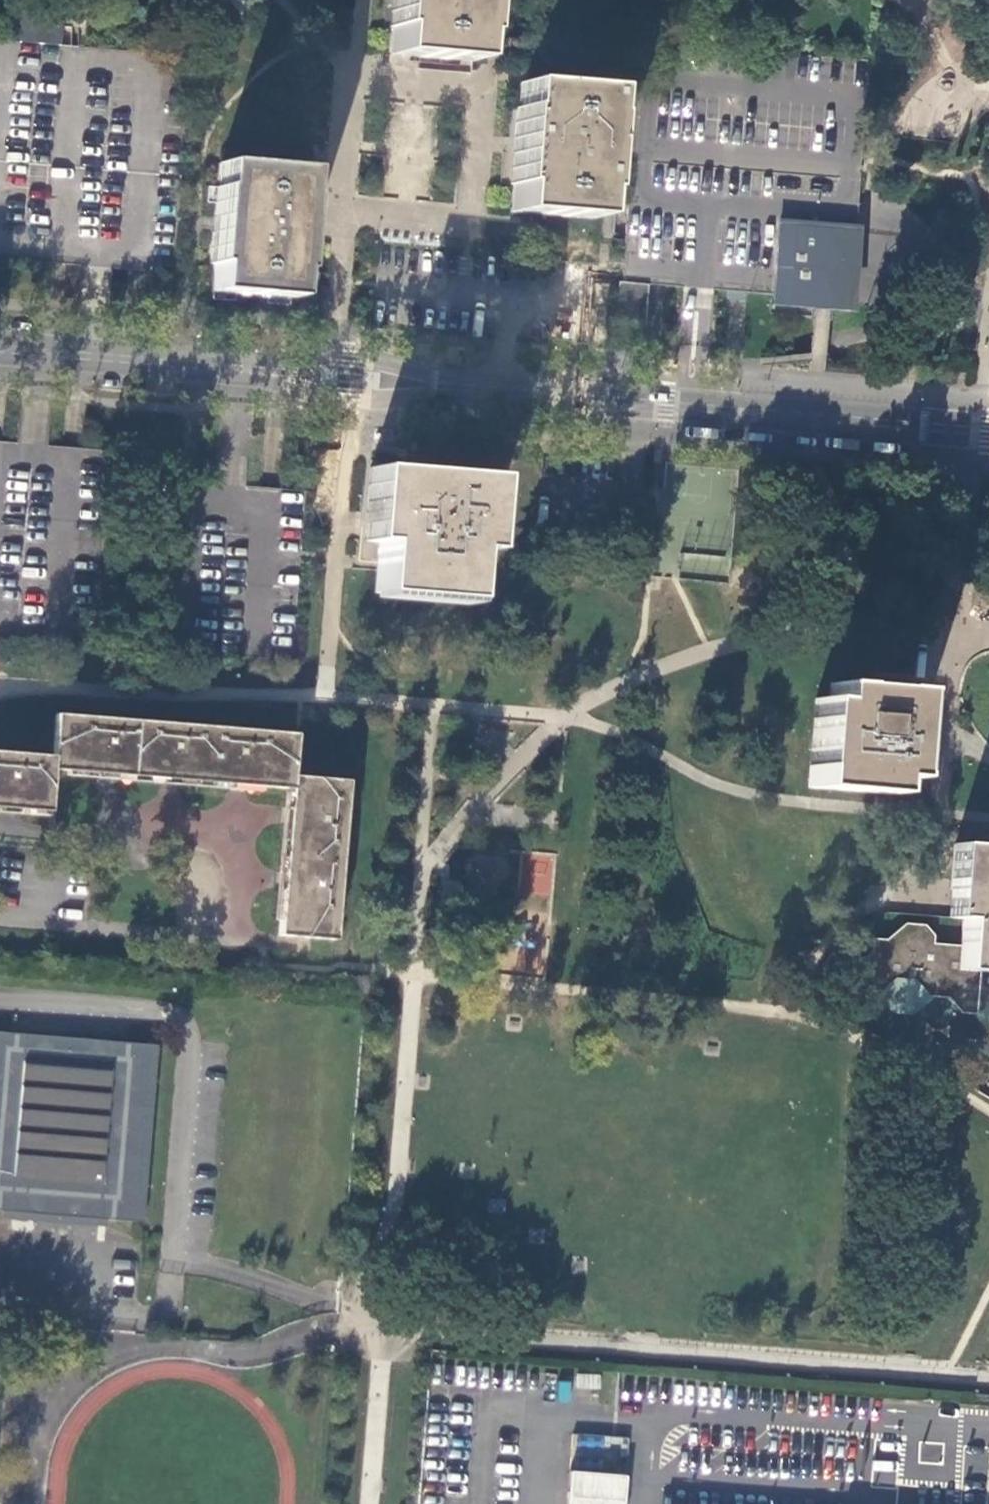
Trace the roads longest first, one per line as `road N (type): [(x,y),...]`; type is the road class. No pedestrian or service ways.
road 1 (secondary): [(0,349),(988,431)]

